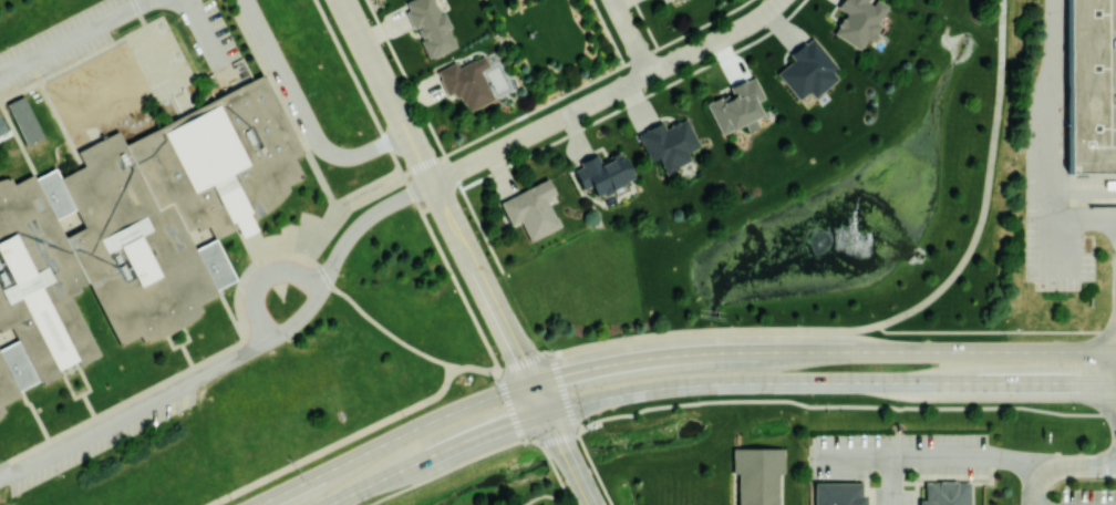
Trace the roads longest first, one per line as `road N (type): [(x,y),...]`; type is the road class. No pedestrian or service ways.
road 1 (secondary): [(546,412),(607,395),(710,384),(1115,383)]
road 2 (residential): [(342,0),(531,384)]
road 3 (residential): [(433,183),(725,37),(782,0)]
road 4 (secondary): [(1115,351),(787,353)]
road 5 (secondary): [(531,384),(259,504)]
road 6 (secondary): [(531,384),(668,357),(787,353)]
road 7 (secondary): [(331,504),(546,412)]
road 8 (residential): [(531,384),(592,504)]

